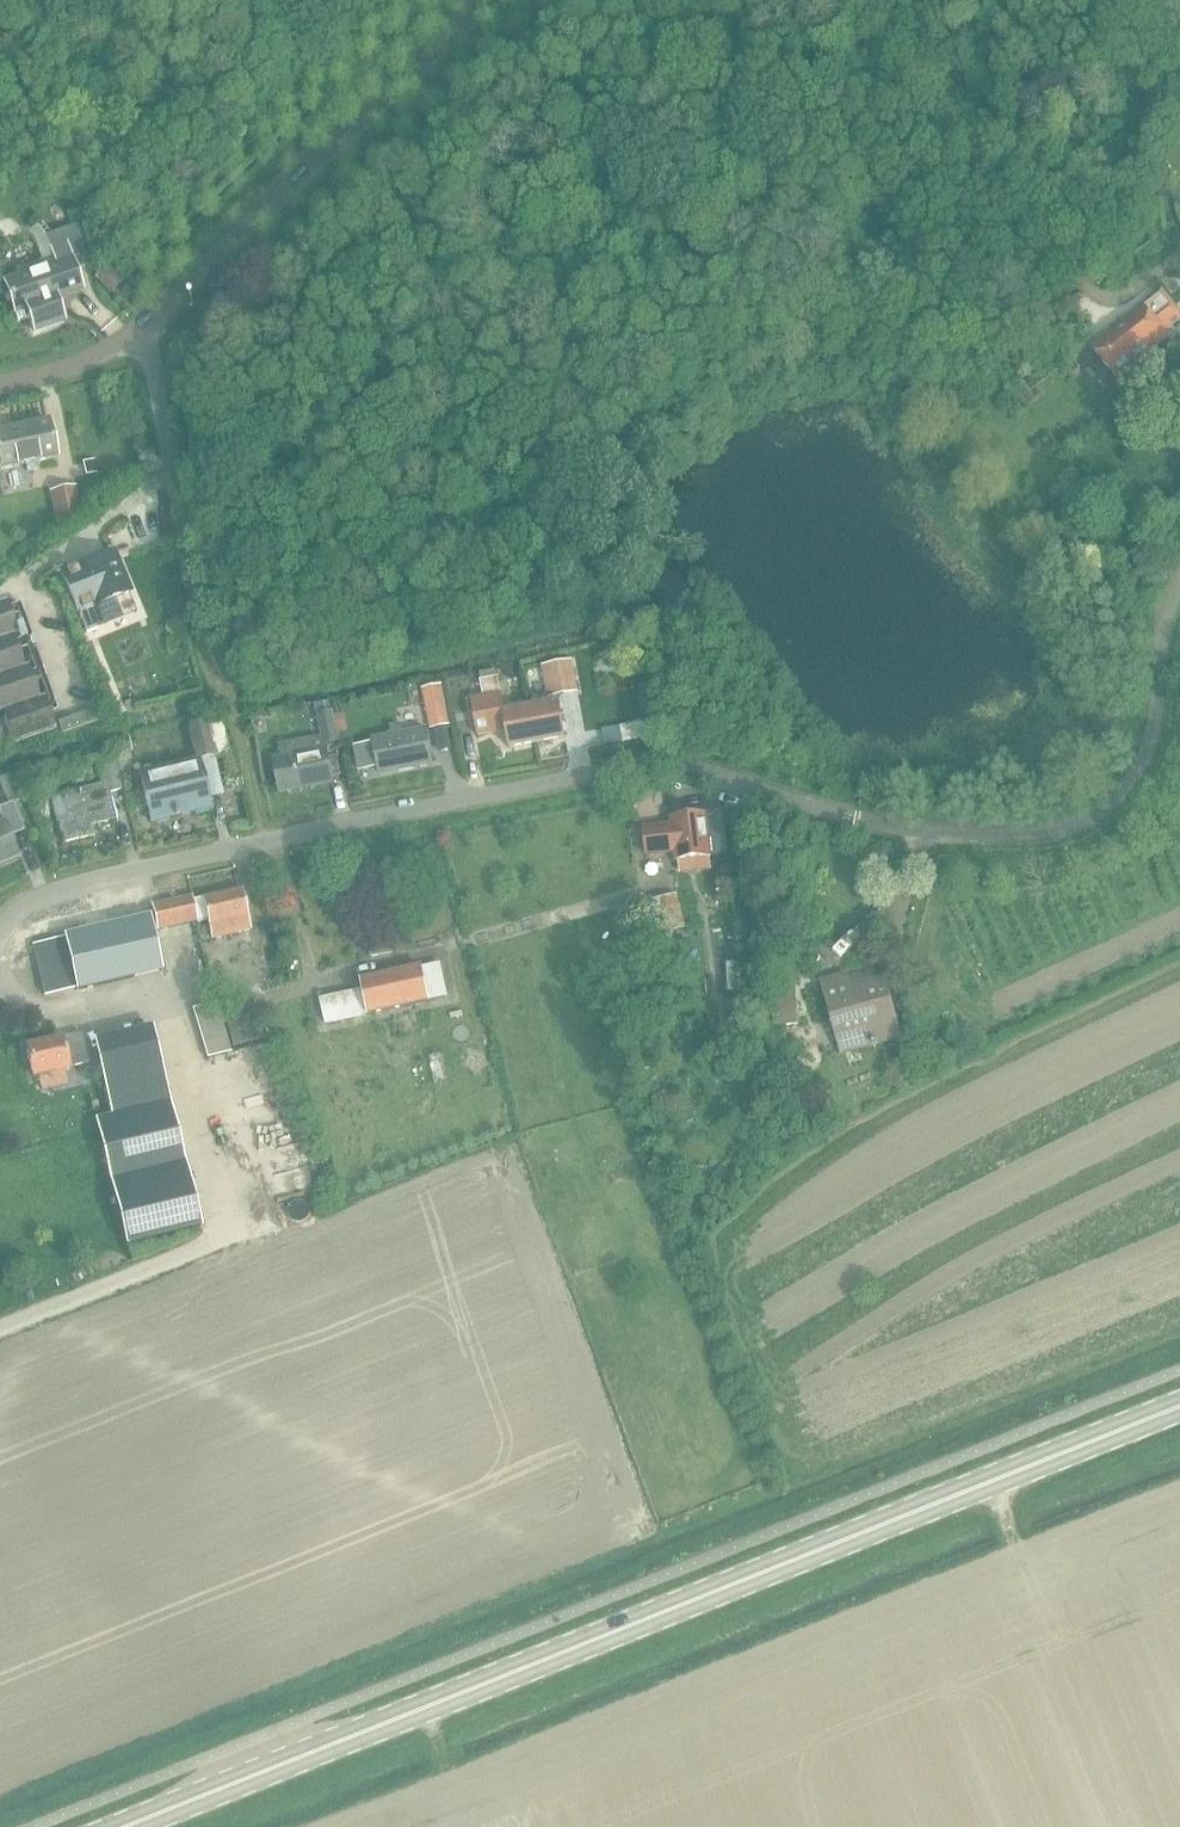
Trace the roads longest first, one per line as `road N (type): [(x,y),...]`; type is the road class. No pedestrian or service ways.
road 1 (residential): [(0,922),(19,902),(65,884),(632,765),(702,767),(812,807),(918,830),(1058,831),(1110,810),(1141,763),(1160,638),(1179,584)]
road 2 (secondary): [(120,1826),(1179,1402)]
road 3 (residential): [(135,333),(489,0)]
road 4 (residential): [(135,333),(145,346),(168,474)]
road 5 (residential): [(0,381),(42,377),(135,333)]

